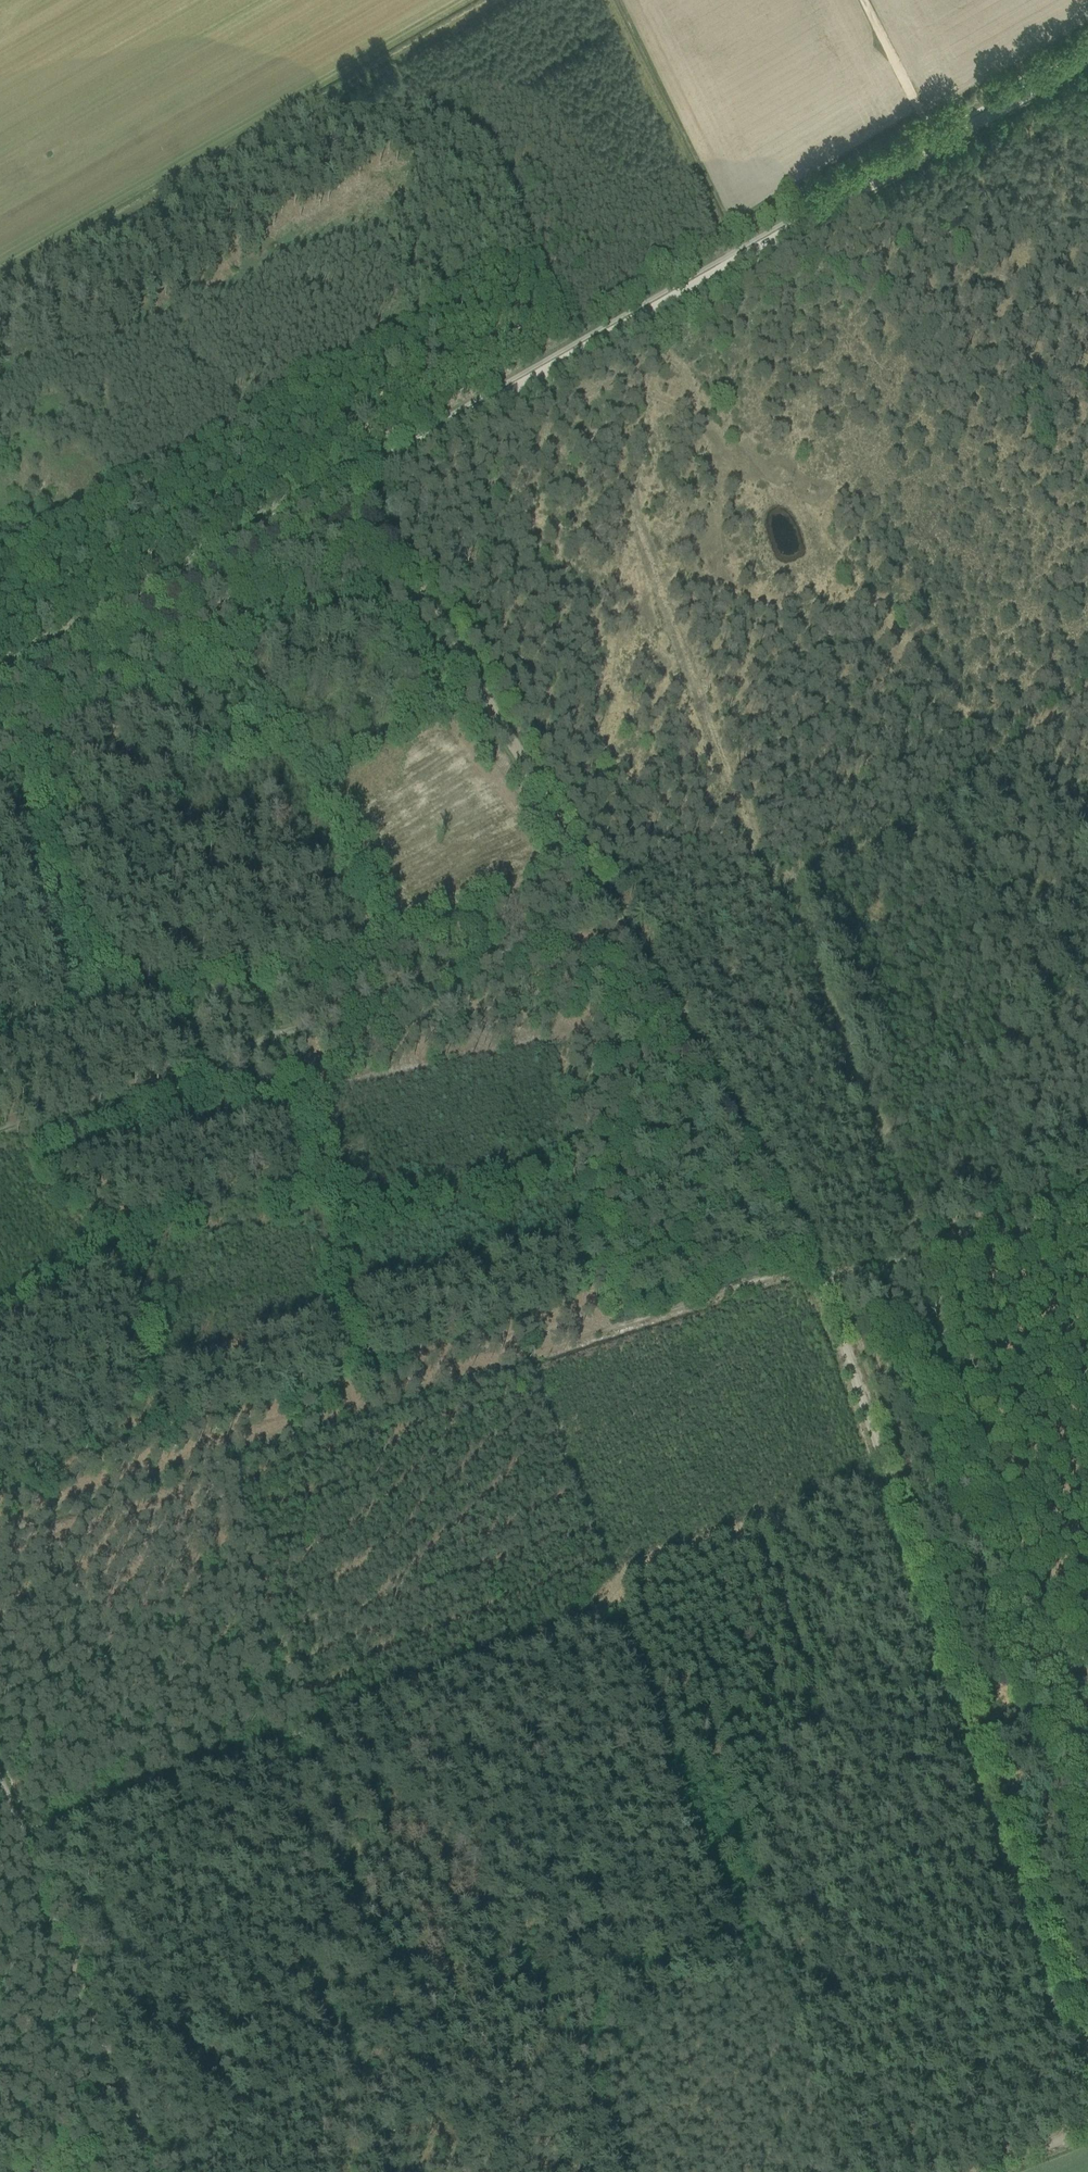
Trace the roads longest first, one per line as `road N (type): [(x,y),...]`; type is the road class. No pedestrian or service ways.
road 1 (track): [(811,1264),(392,533),(316,530),(67,674),(272,1008),(280,1035)]
road 2 (track): [(0,680),(1087,60)]
road 3 (track): [(917,1256),(820,1291),(811,1264),(0,1523)]
road 4 (track): [(878,1466),(613,1577),(621,1602),(610,1613),(25,1830)]
road 5 (track): [(155,2157),(1007,1819)]
road 6 (track): [(820,1291),(1087,2035)]
road 7 (track): [(0,987),(15,1037),(13,1073),(35,1126),(280,1035),(373,1404)]
road 8 (track): [(917,1256),(775,875),(906,827),(1087,686)]
road 9 (track): [(488,0),(0,279)]
road 10 (track): [(316,1721),(491,2171)]
road 11 (track): [(1087,1675),(981,1429),(917,1256)]
road 12 (track): [(0,1771),(161,2171)]
road 13 (track): [(280,1035),(612,917)]
road 14 (track): [(917,1256),(1087,1202)]
road 15 (track): [(937,145),(866,0)]

